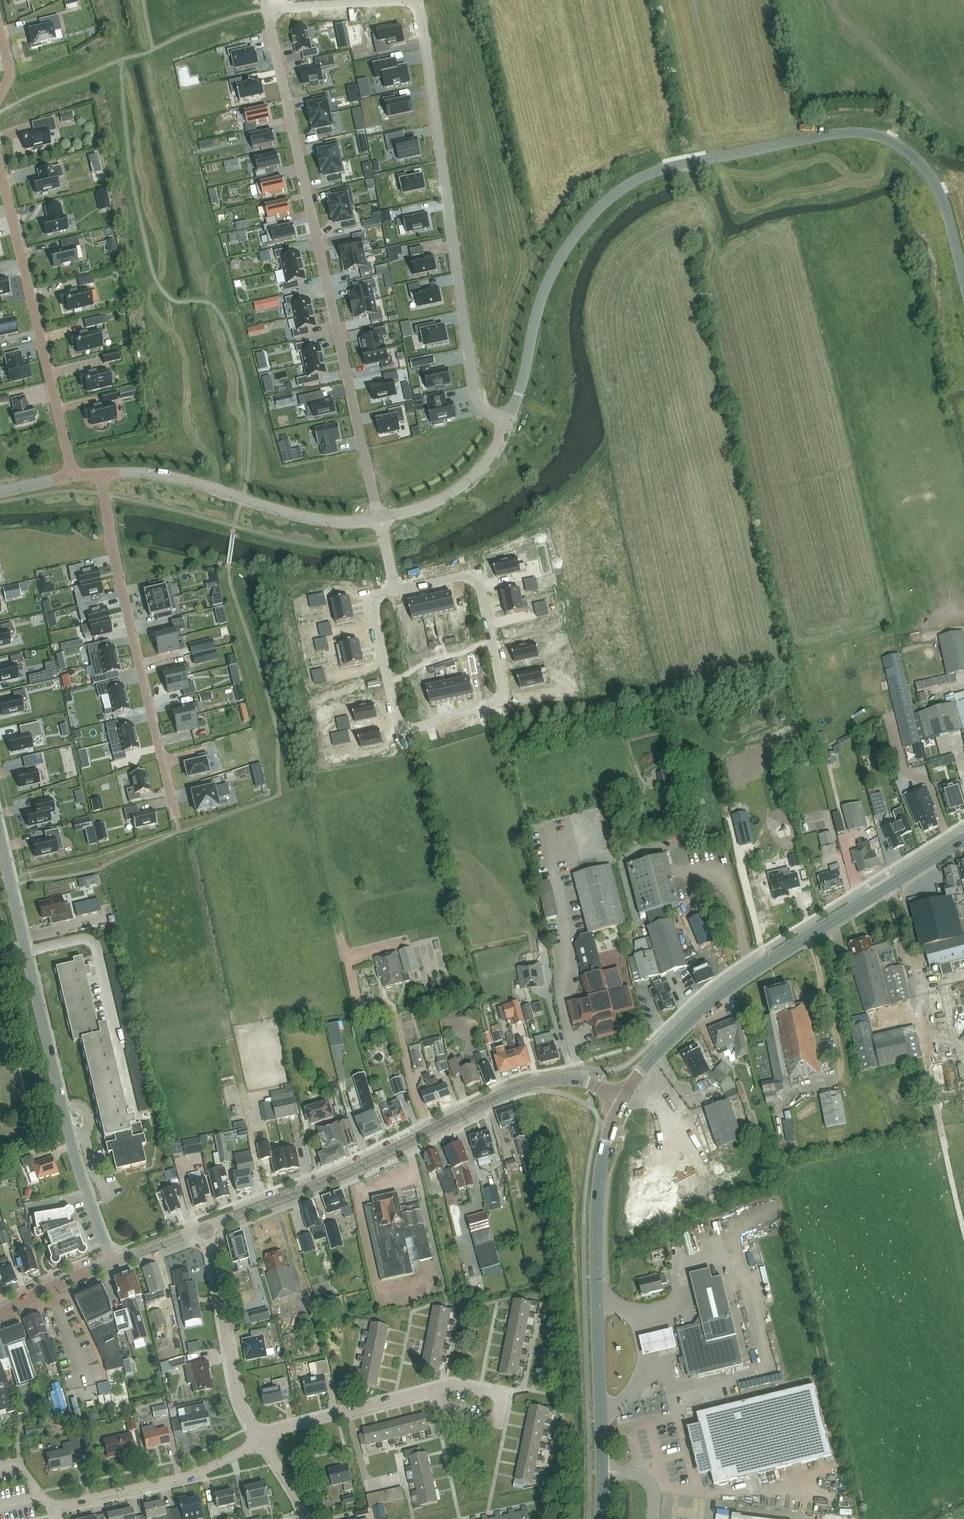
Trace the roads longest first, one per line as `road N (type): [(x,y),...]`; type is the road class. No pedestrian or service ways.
road 1 (unclassified): [(504,431),(558,262),(610,200),(656,173),(871,134),(912,157),(940,193),(963,284)]
road 2 (residential): [(379,519),(266,10)]
road 3 (unclassified): [(394,591),(478,573),(504,700),(399,734),(369,596)]
road 4 (residential): [(504,431),(475,386),(418,8),(400,0)]
road 5 (unclassified): [(112,1262),(75,1158),(0,840)]
road 6 (secondary): [(623,1096),(661,1046),(726,986),(963,837)]
road 7 (secondary): [(603,1472),(596,1204),(623,1096)]
road 8 (unclassified): [(101,475),(114,562),(181,831)]
road 9 (tertiary): [(206,1227),(370,1162),(535,1082)]
road 10 (residential): [(0,168),(73,476)]
road 11 (unclassified): [(101,475),(165,476),(331,523),(379,519)]
road 12 (residential): [(51,1510),(200,1473),(261,1440)]
road 13 (residential): [(261,1440),(237,1393),(206,1227)]
road 14 (residential): [(261,1440),(436,1392)]
road 15 (unclassified): [(379,519),(455,490),(479,471),(504,431)]
road 16 (tertiary): [(0,1315),(112,1262)]

